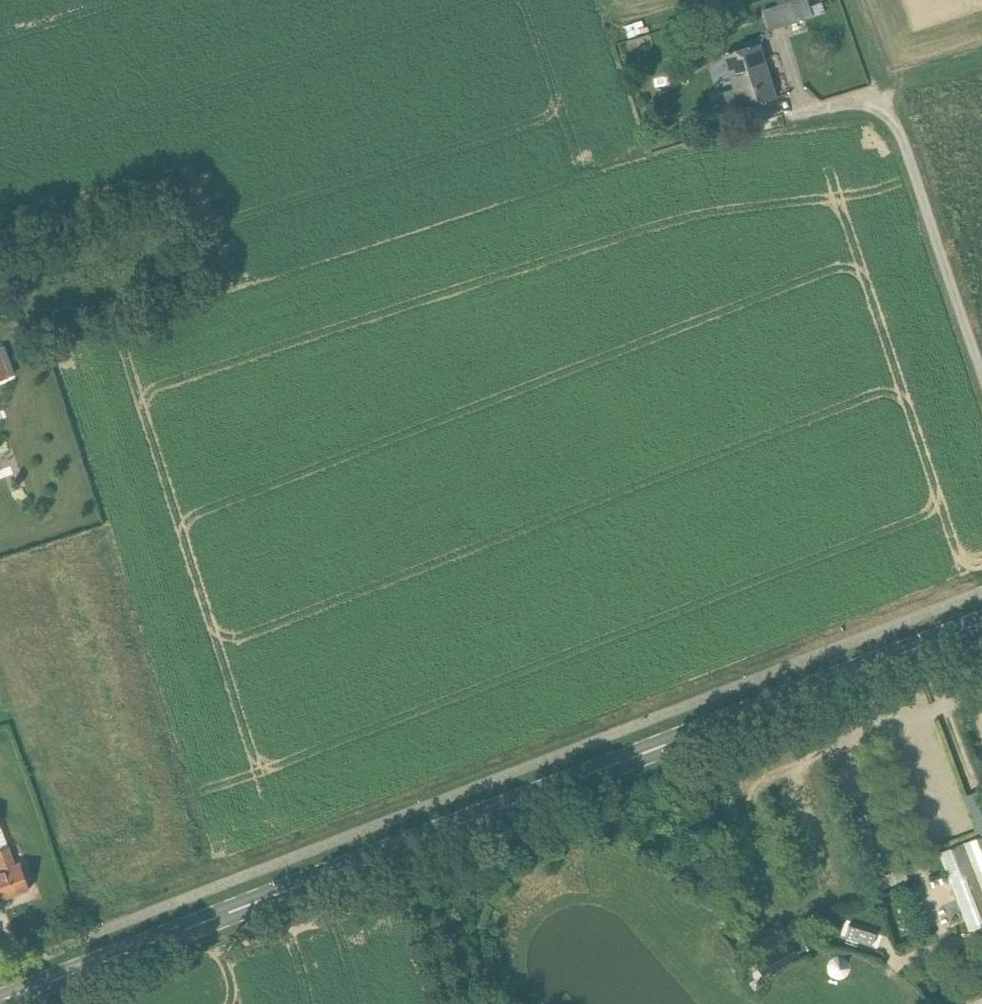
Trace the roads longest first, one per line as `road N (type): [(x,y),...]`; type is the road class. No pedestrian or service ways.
road 1 (primary): [(0,1001),(981,623)]

